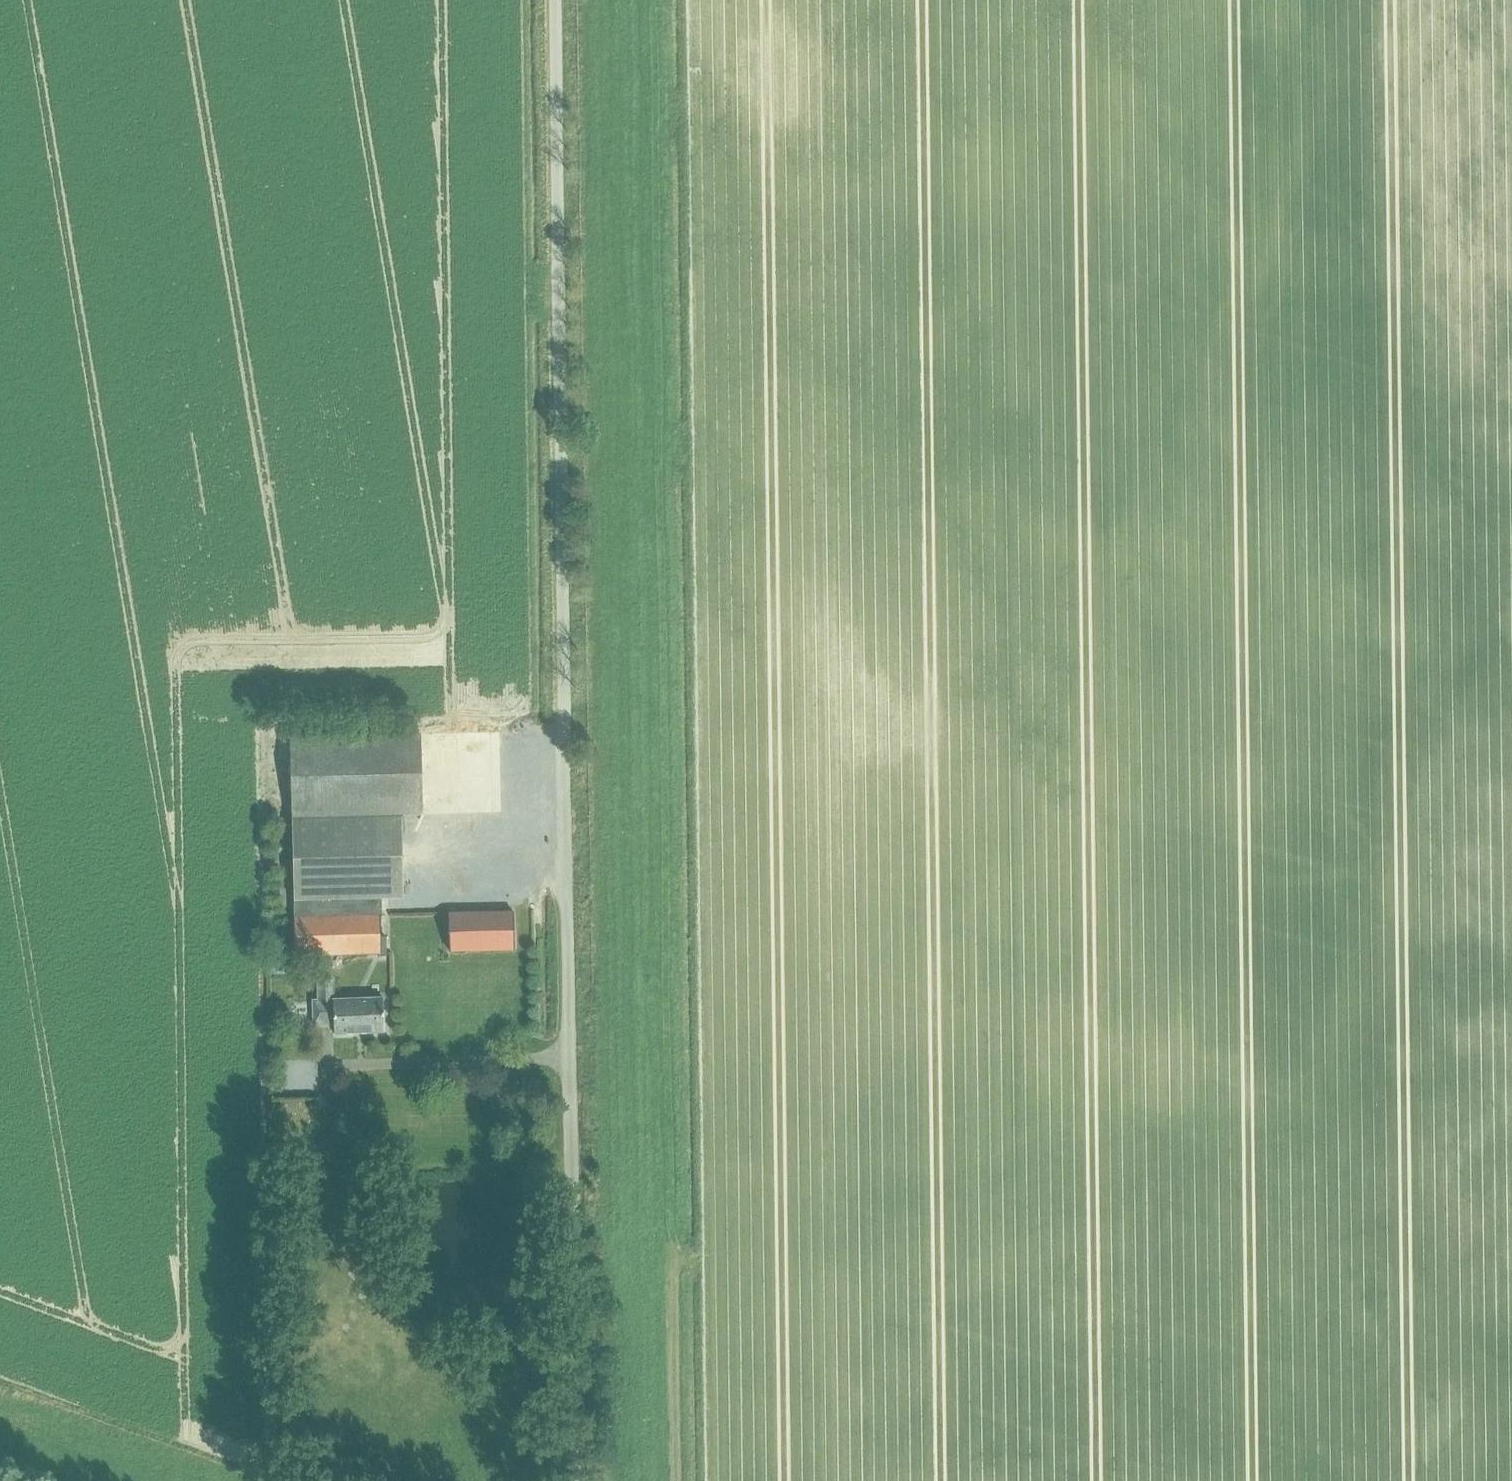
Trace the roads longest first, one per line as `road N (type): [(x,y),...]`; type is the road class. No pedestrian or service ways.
road 1 (unclassified): [(582,1480),(552,0)]
road 2 (track): [(671,1480),(673,1282)]

